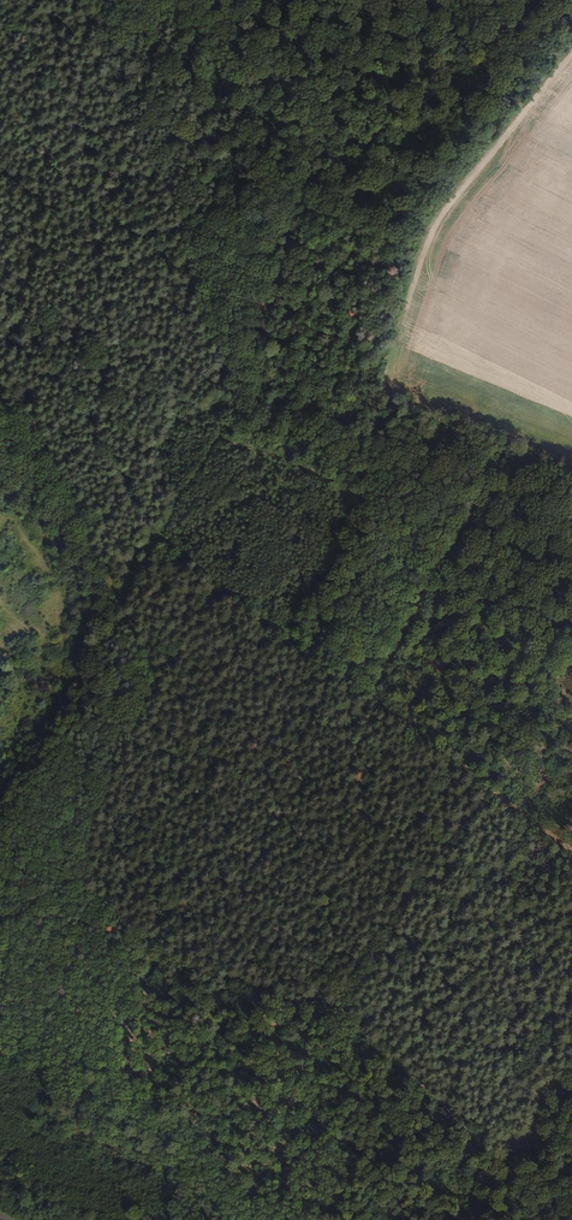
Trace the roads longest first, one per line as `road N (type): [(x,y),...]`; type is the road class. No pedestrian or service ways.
road 1 (track): [(113,781),(566,1219)]
road 2 (track): [(571,836),(165,530)]
road 3 (track): [(0,401),(34,420),(147,662),(148,699),(113,781)]
road 4 (track): [(385,695),(423,579),(337,495),(216,427)]

